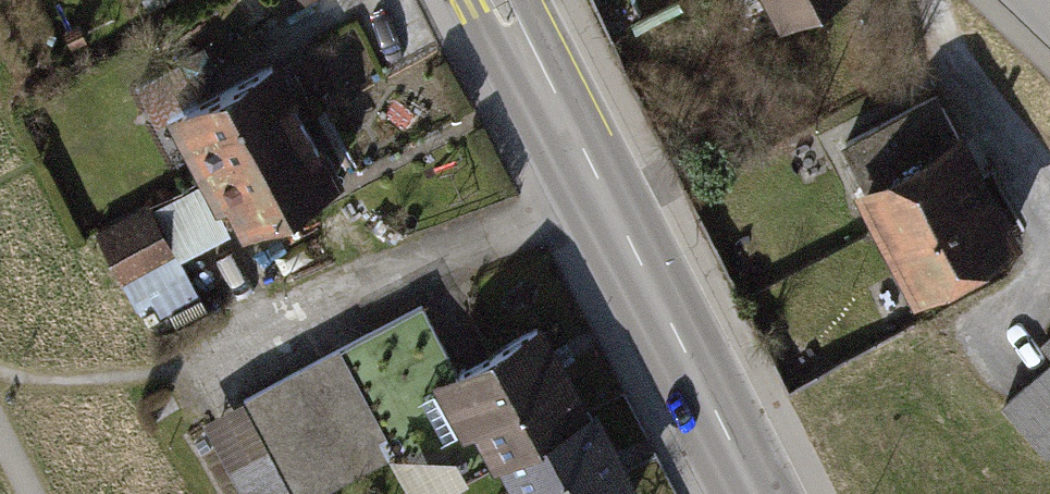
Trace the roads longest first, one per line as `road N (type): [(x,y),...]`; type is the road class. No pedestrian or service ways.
road 1 (secondary): [(498,0),(756,493)]

